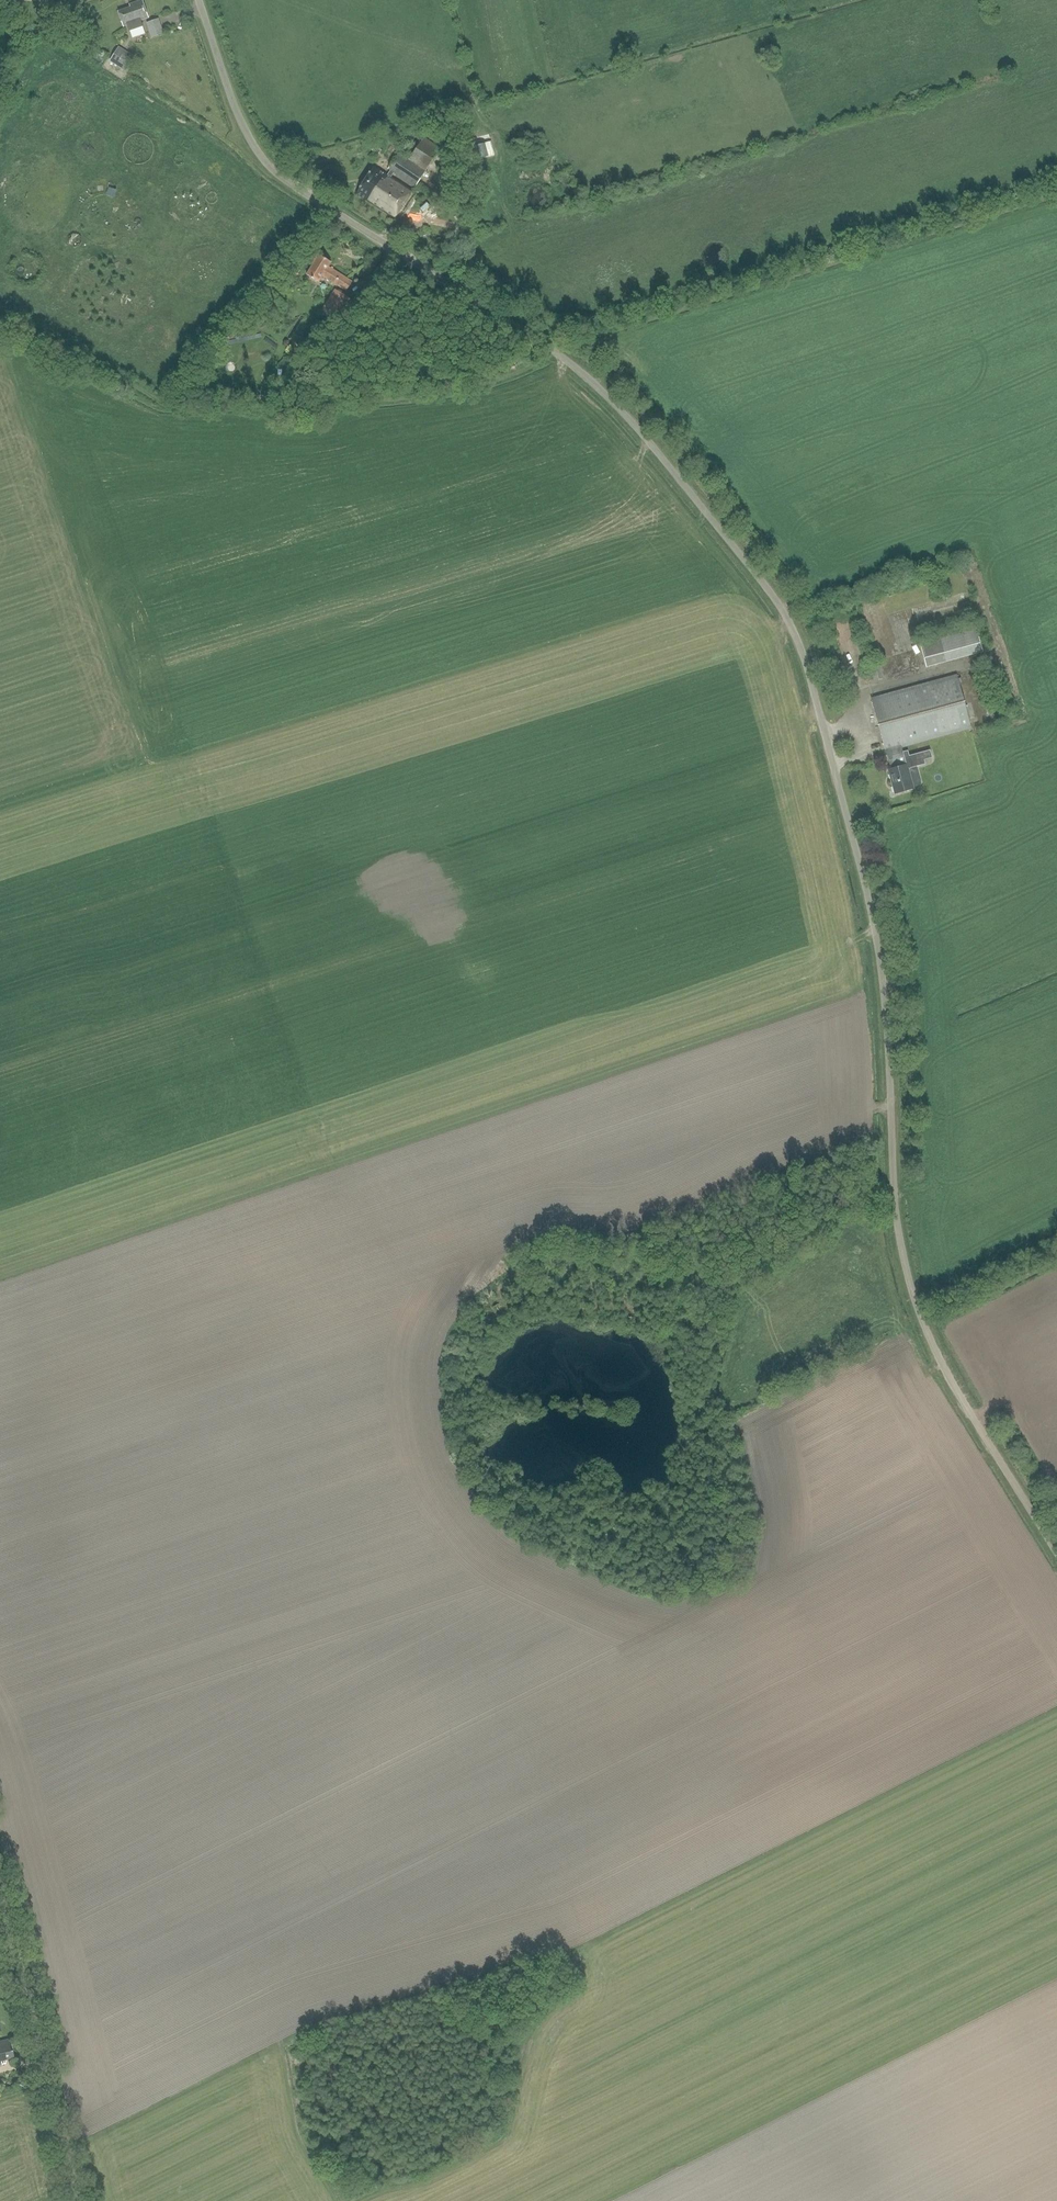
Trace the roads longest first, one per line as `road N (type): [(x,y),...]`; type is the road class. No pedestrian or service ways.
road 1 (unclassified): [(1056,1553),(935,1351),(910,1284),(896,1215),(871,911),(791,628),(677,474),(599,386),(283,178),(238,117),(198,0)]
road 2 (unclassified): [(0,1889),(81,2200)]

